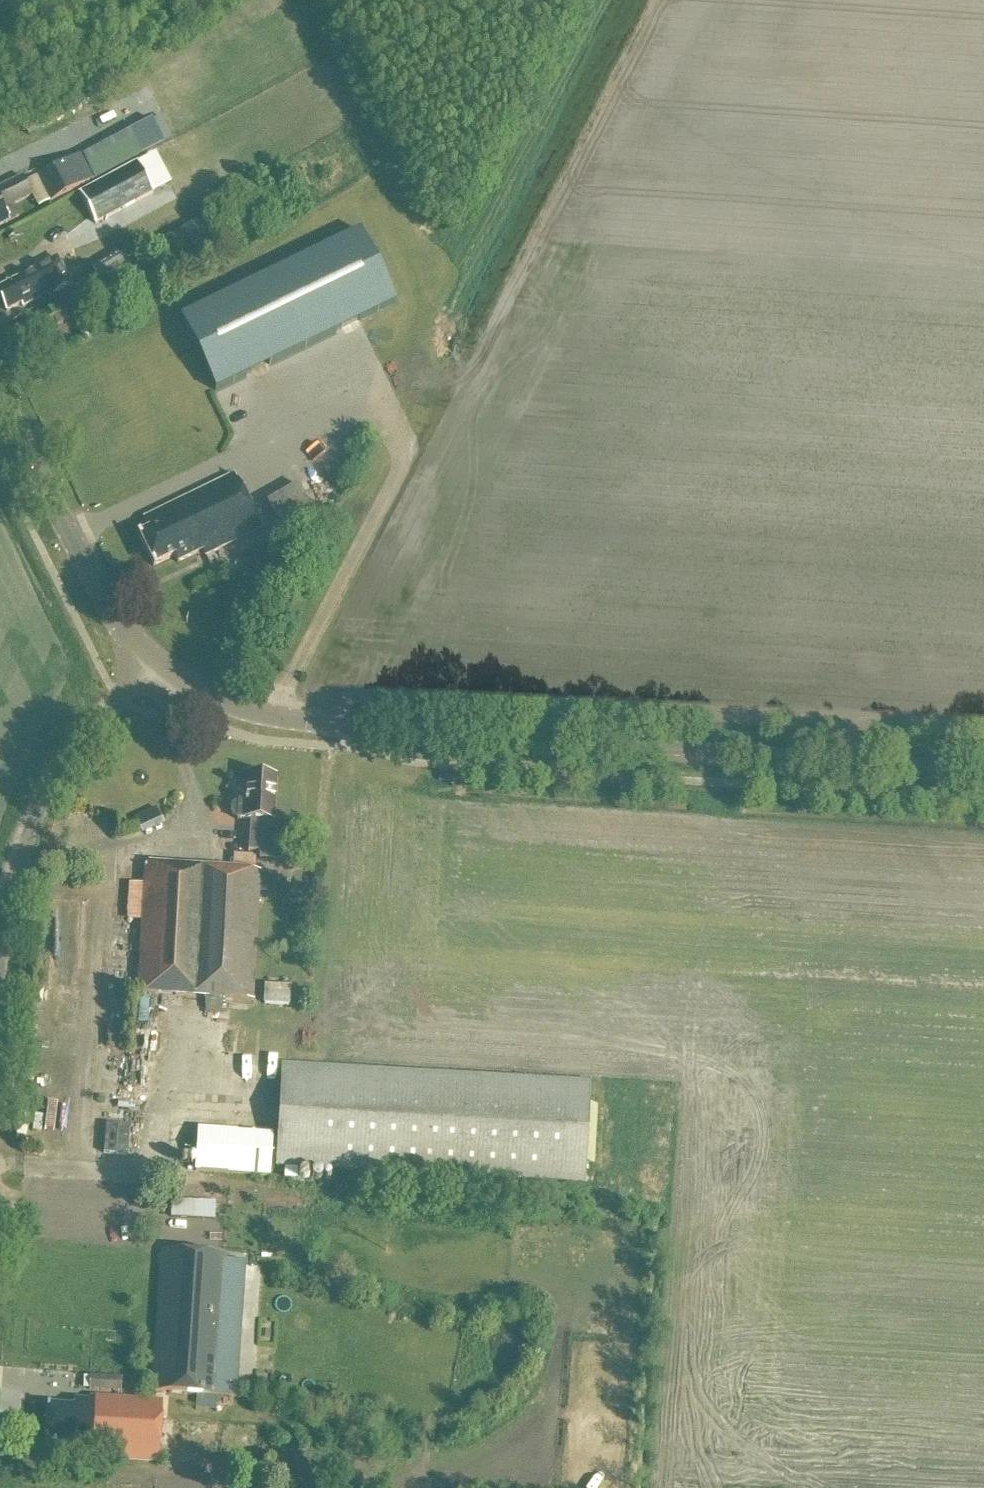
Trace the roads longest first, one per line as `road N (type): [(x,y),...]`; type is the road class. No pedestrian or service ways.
road 1 (tertiary): [(983,772),(326,727),(241,713),(153,670)]
road 2 (unclassified): [(0,940),(36,810),(92,731),(153,670)]
road 3 (tertiary): [(153,670),(111,619),(0,405)]

